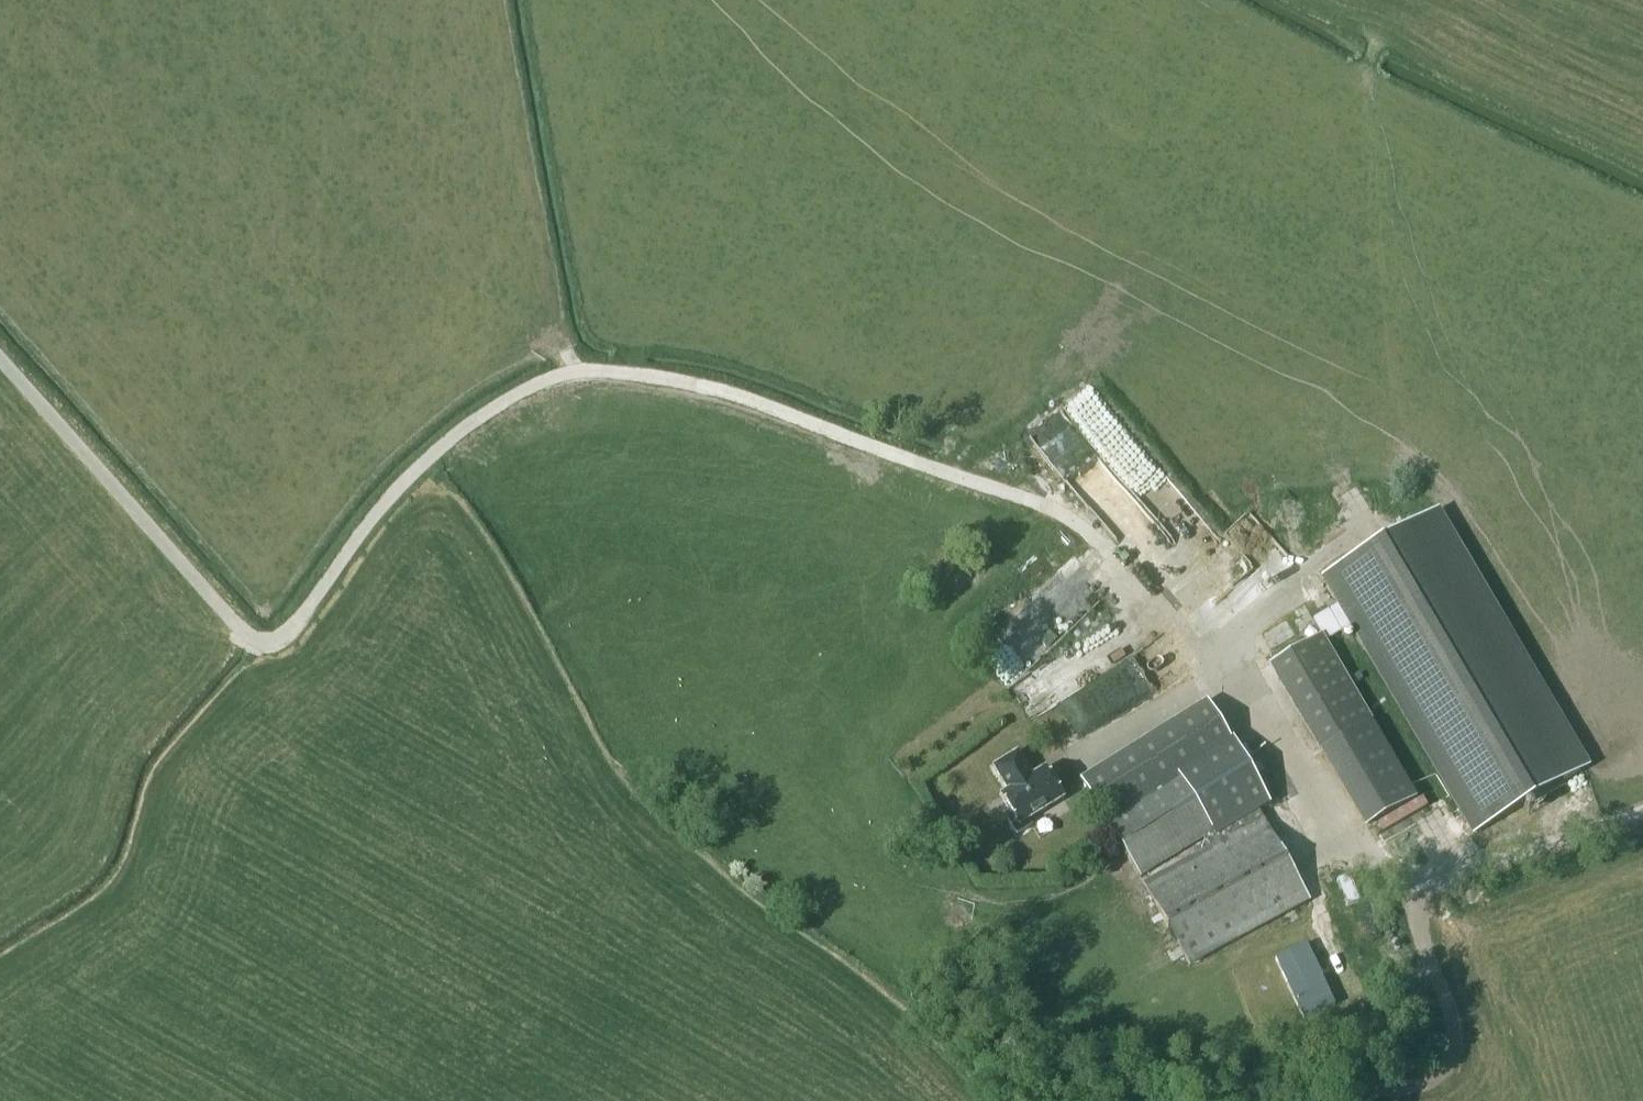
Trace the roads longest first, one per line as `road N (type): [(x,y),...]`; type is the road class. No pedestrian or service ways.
road 1 (unclassified): [(1417,924),(1431,894),(1642,814)]

